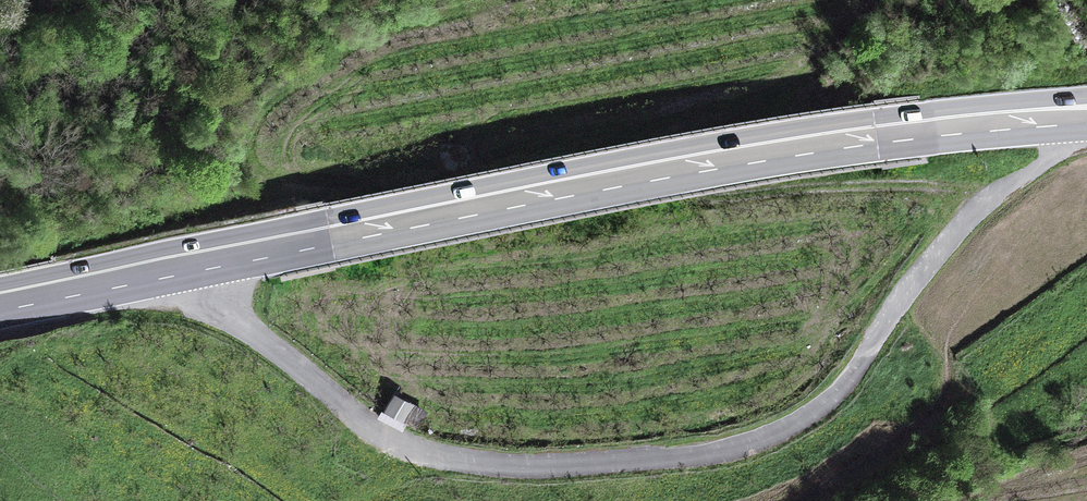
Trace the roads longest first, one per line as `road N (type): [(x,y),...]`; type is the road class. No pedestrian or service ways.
road 1 (unclassified): [(171,270),(388,437),(446,458),(550,465),(715,452),(779,430),(836,392),(945,242),(988,201),(1086,138)]
road 2 (primary): [(171,270),(717,160),(1086,113)]
road 3 (primary): [(0,304),(171,270)]

